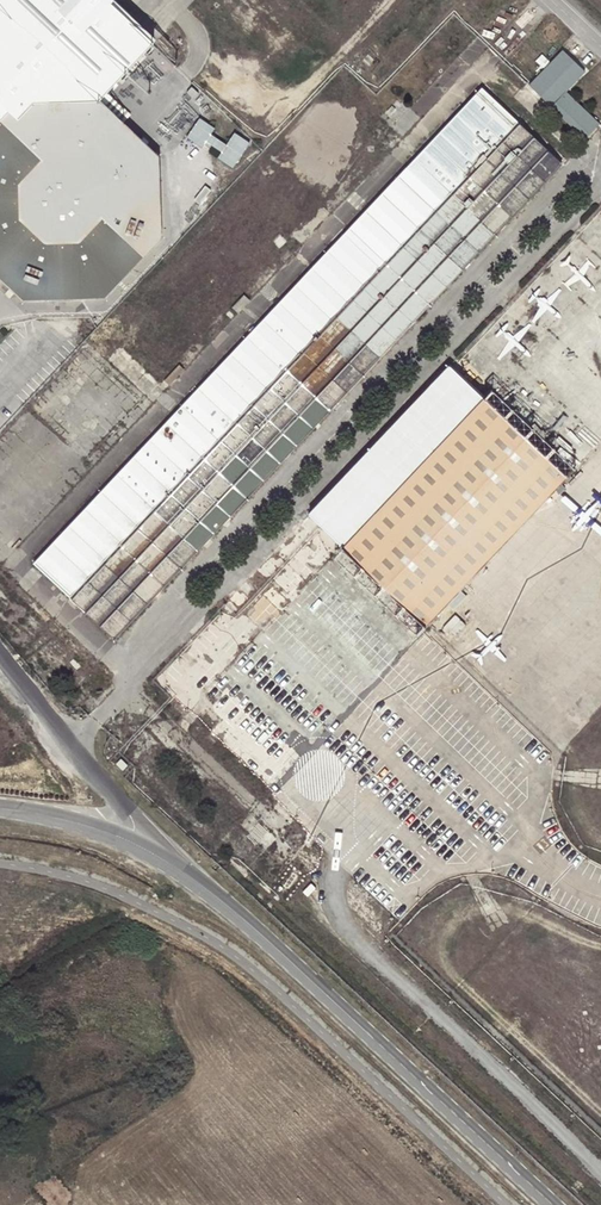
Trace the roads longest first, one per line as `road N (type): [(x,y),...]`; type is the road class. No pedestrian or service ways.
road 1 (tertiary): [(135,839),(238,908),(557,1204)]
road 2 (unclassified): [(135,839),(133,812),(0,658)]
road 3 (tertiary): [(0,805),(135,839)]

